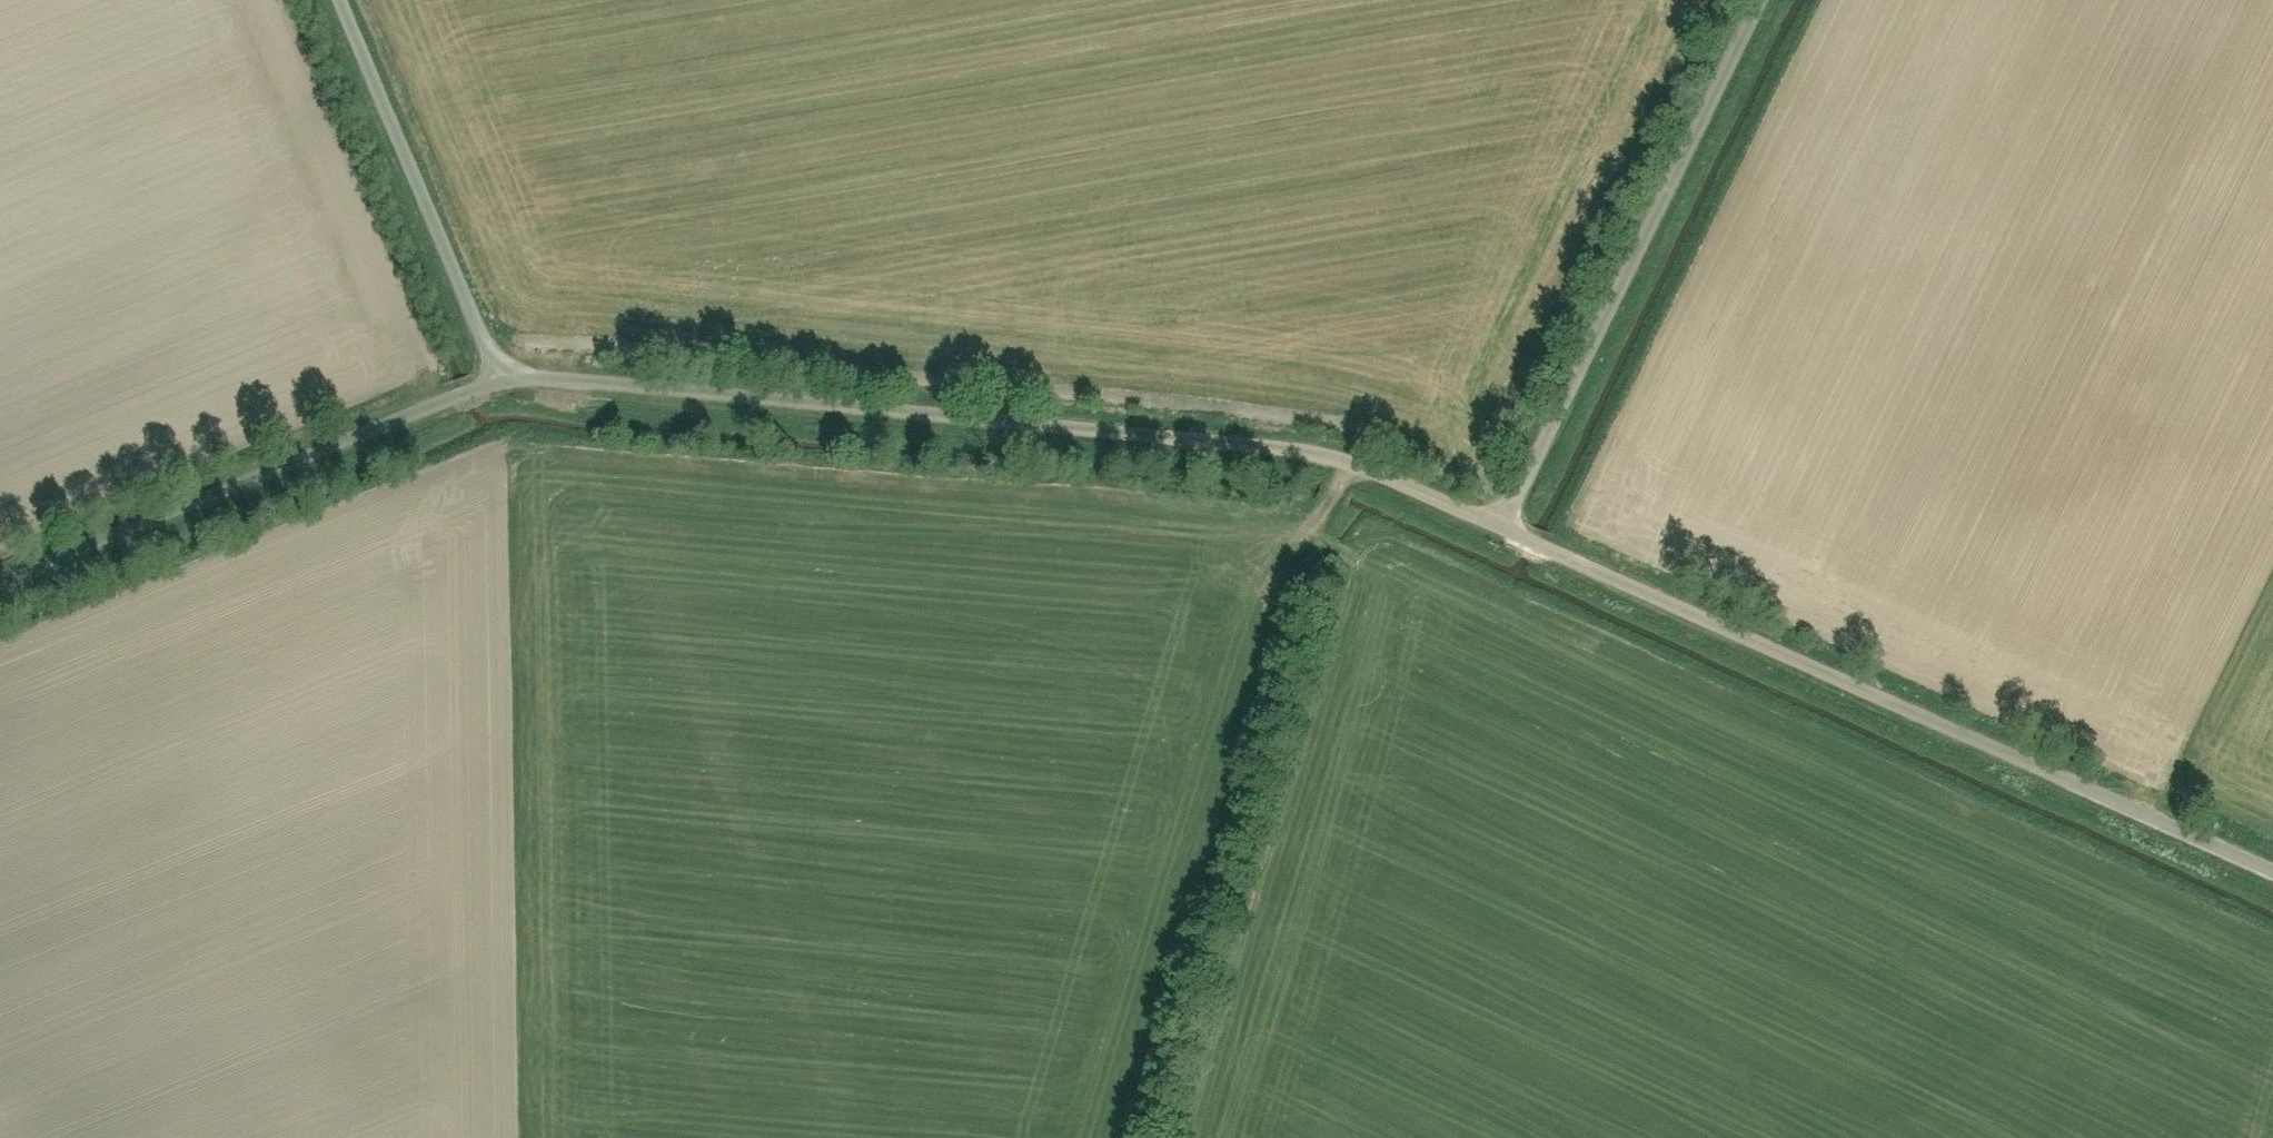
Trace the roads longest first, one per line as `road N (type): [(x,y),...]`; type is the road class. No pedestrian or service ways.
road 1 (unclassified): [(1499,519),(1256,429),(501,363)]
road 2 (unclassified): [(2272,880),(1499,519)]
road 3 (unclassified): [(1753,0),(1499,519)]
road 4 (unclassified): [(501,363),(0,561)]
road 5 (unclassified): [(501,363),(353,0)]

